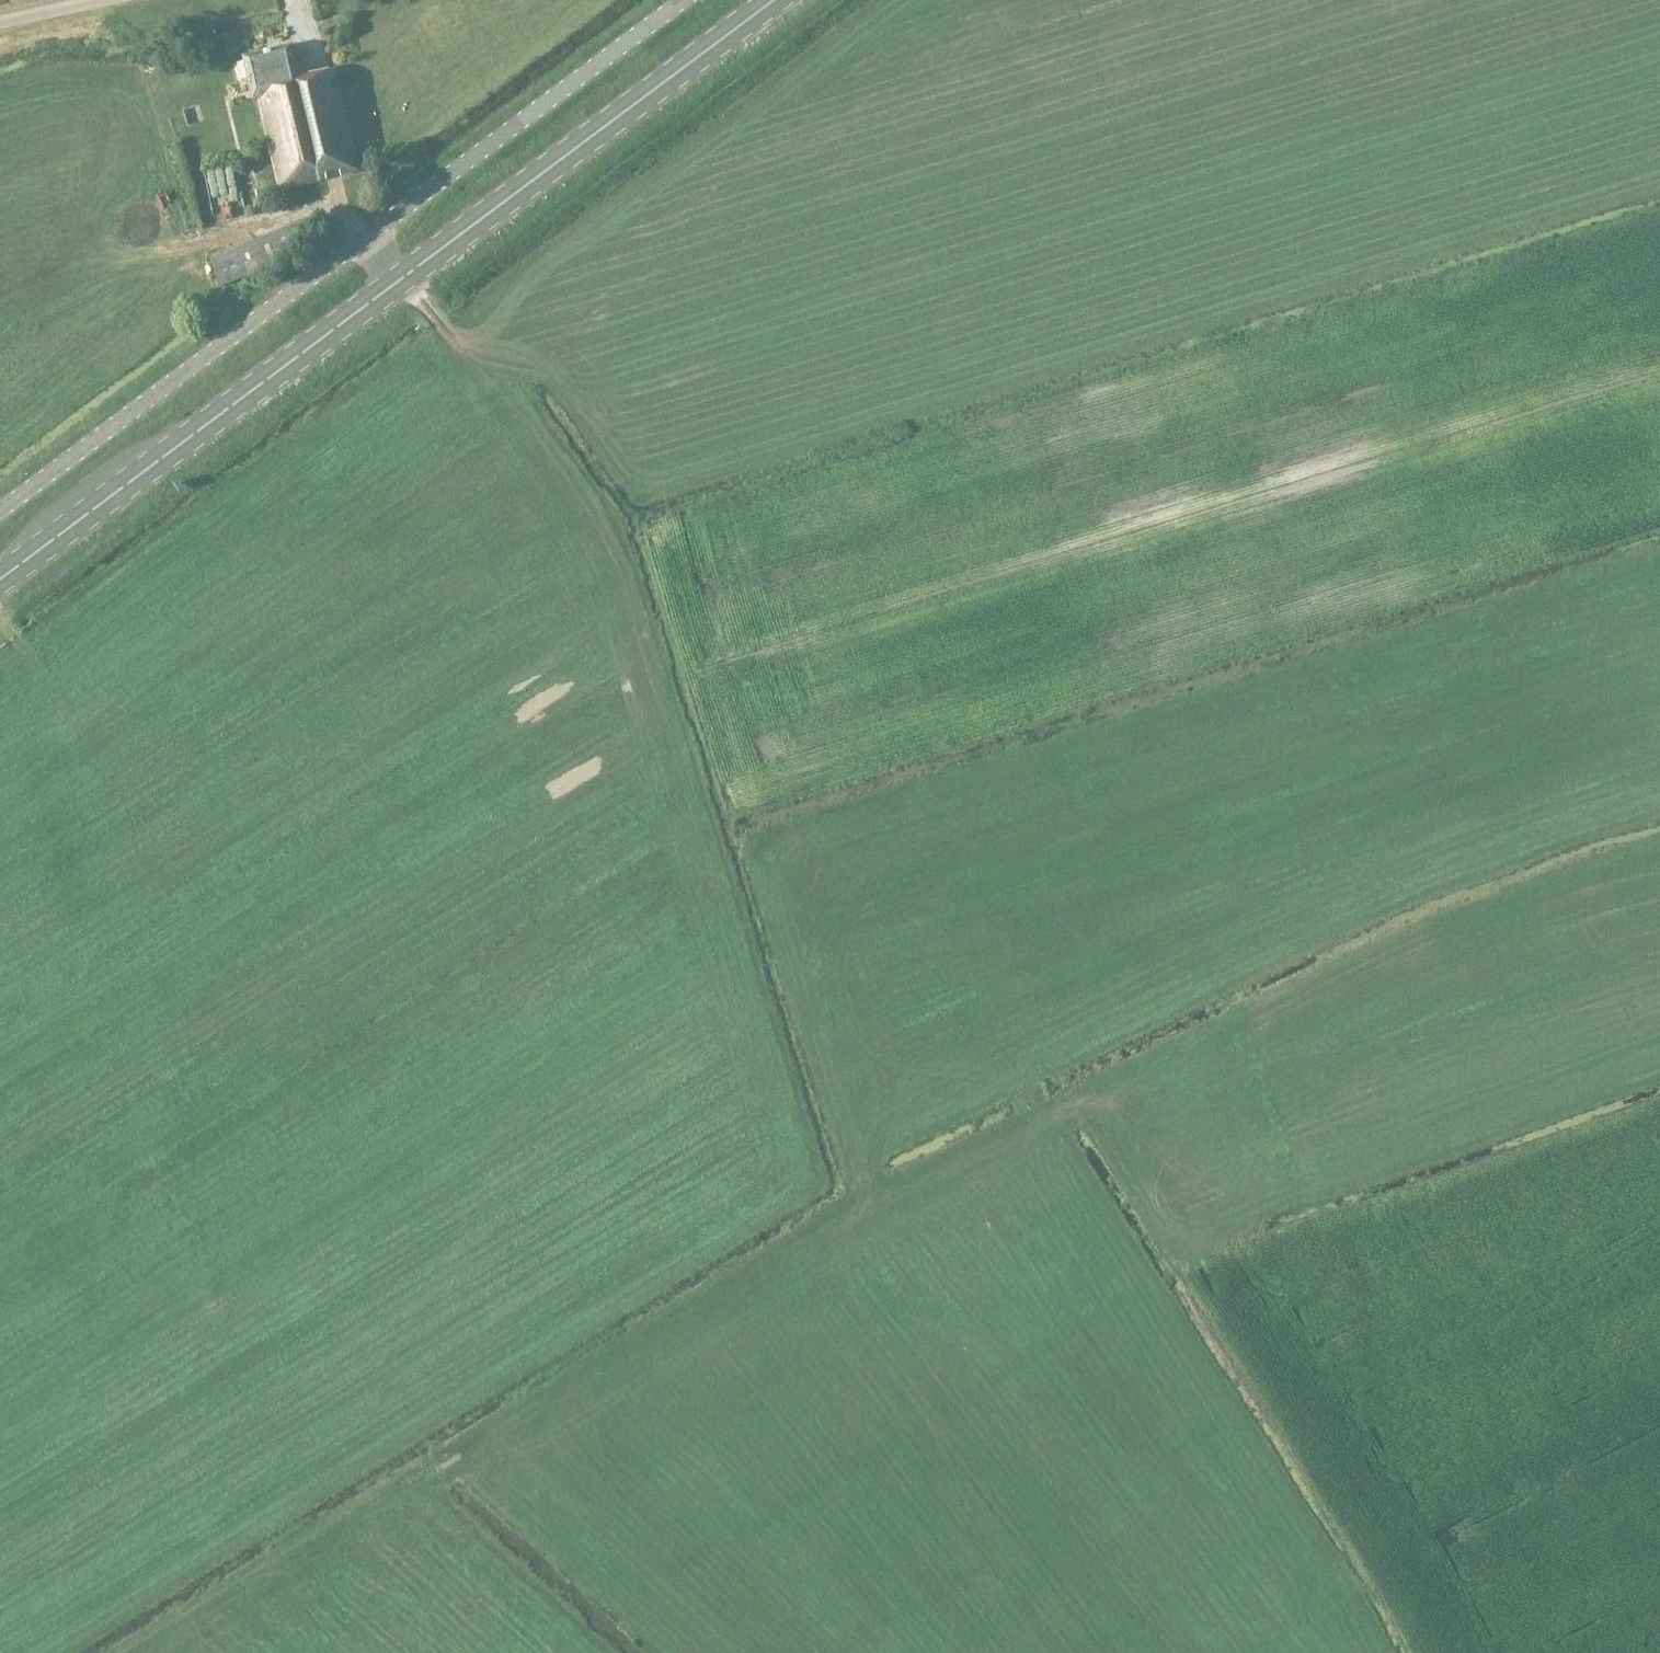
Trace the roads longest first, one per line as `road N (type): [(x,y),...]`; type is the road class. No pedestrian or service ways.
road 1 (primary): [(0,578),(776,0)]
road 2 (unclassified): [(0,512),(684,0)]
road 3 (track): [(218,238),(338,200)]

